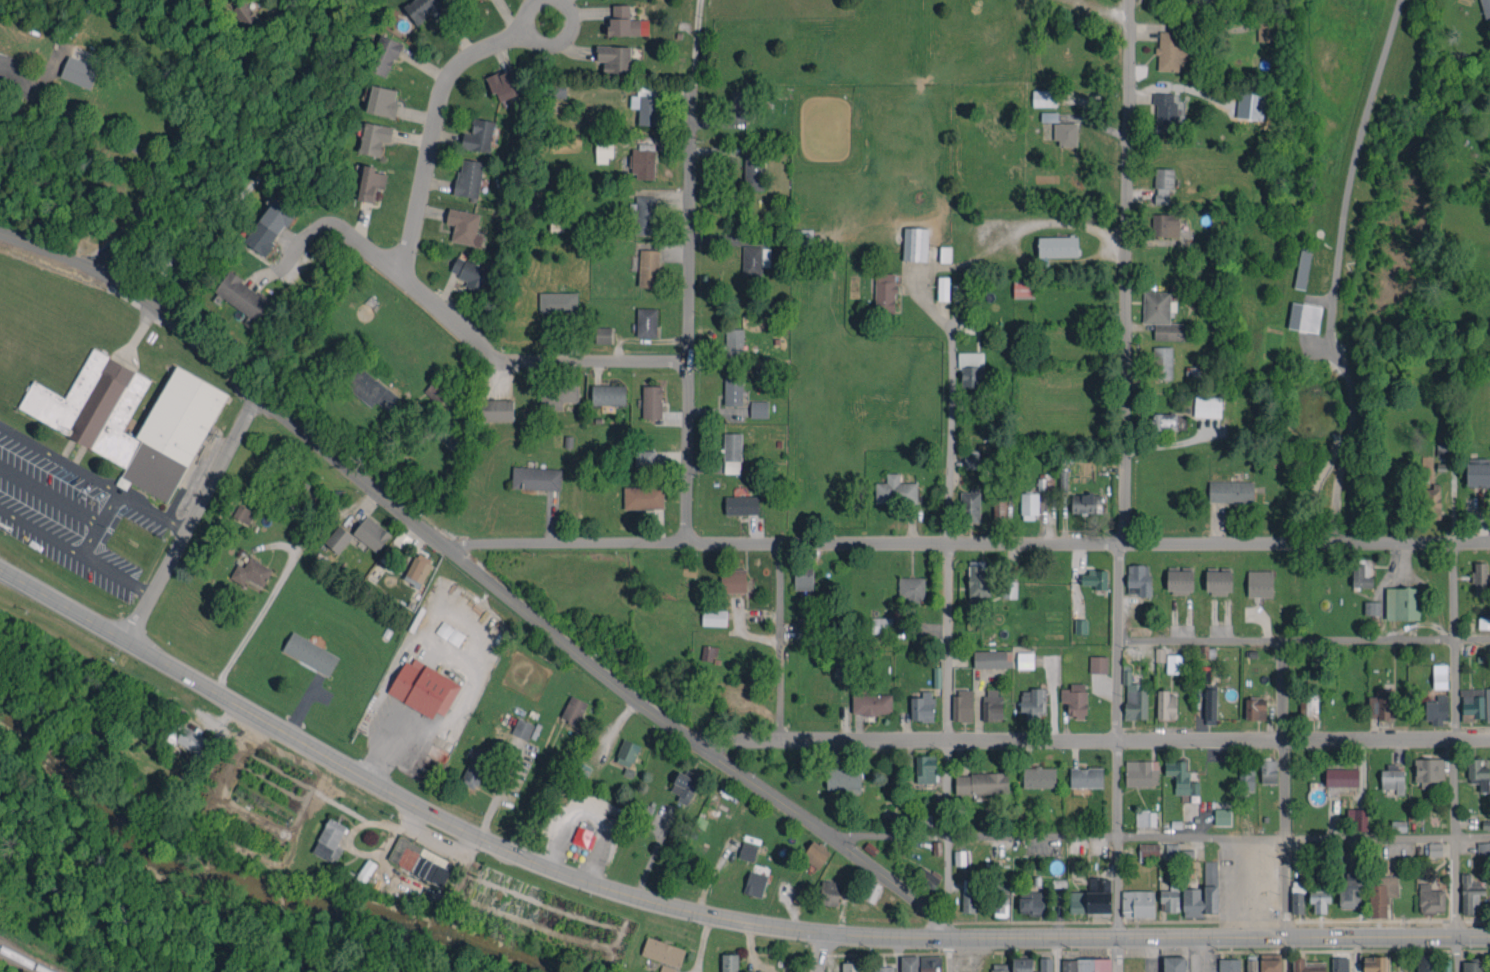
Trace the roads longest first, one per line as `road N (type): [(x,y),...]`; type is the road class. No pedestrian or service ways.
road 1 (primary): [(1489,935),(949,936),(719,915),(619,889),(486,839),(126,640)]
road 2 (tertiary): [(0,235),(111,282),(177,326),(600,673),(933,911),(949,936)]
road 3 (residential): [(445,545),(1489,543)]
road 4 (residential): [(696,744),(1489,739)]
road 5 (residential): [(1117,741),(1132,0)]
road 6 (residential): [(687,363),(501,357),(407,277),(445,83),(470,56),(505,38),(562,40),(572,26),(570,10)]
road 7 (residential): [(947,834),(1489,836)]
road 8 (residential): [(686,545),(693,90)]
road 9 (residential): [(1456,543),(1457,935)]
road 10 (residential): [(947,741),(952,362)]
road 11 (residential): [(1489,642),(1118,642)]
road 12 (tertiary): [(255,395),(126,640)]
road 13 (residential): [(1283,740),(1289,936)]
road 14 (primary): [(126,640),(0,569)]

